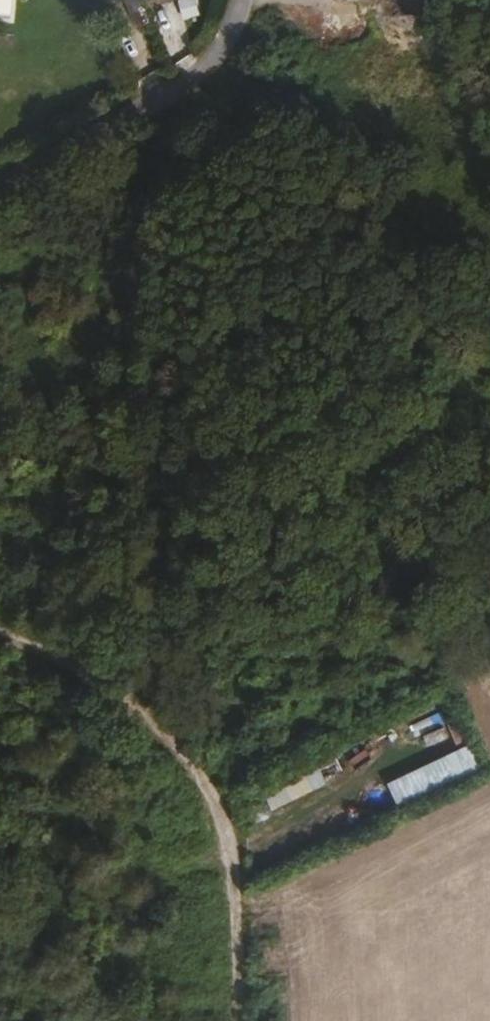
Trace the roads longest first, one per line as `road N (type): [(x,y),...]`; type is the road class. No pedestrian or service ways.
road 1 (track): [(239,1020),(228,847),(214,801),(181,755),(110,691),(0,636)]
road 2 (residential): [(0,182),(199,74),(226,41),(243,0)]

